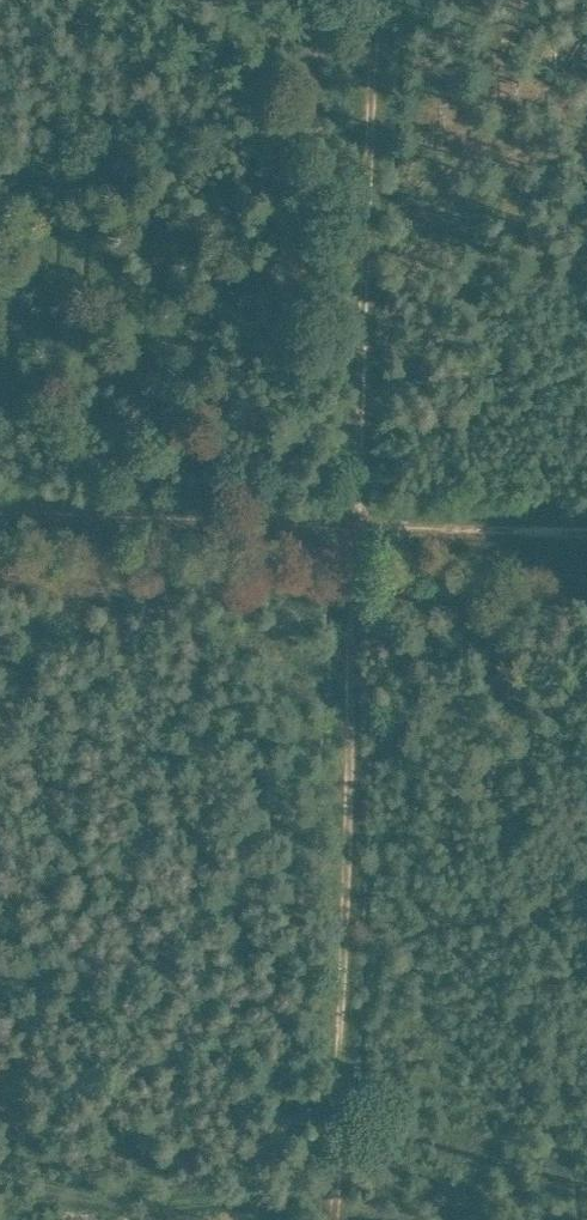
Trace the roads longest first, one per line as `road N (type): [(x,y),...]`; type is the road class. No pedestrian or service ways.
road 1 (track): [(328,1219),(375,0)]
road 2 (track): [(586,534),(0,510)]
road 3 (track): [(449,1219),(329,1203),(100,1199),(22,1175),(0,1159)]

